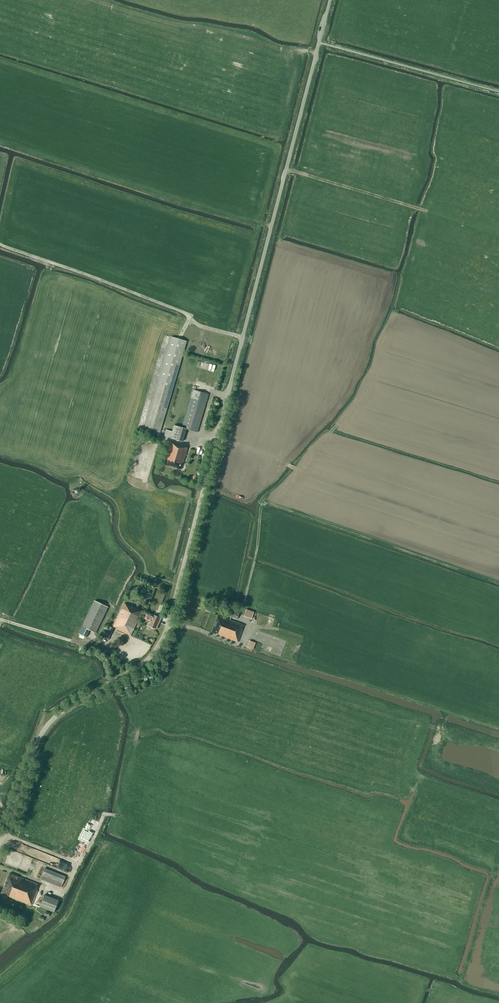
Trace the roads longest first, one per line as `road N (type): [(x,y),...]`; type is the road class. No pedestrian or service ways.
road 1 (unclassified): [(0,844),(45,728),(148,659),(166,631),(330,0)]
road 2 (track): [(427,211),(290,171)]

